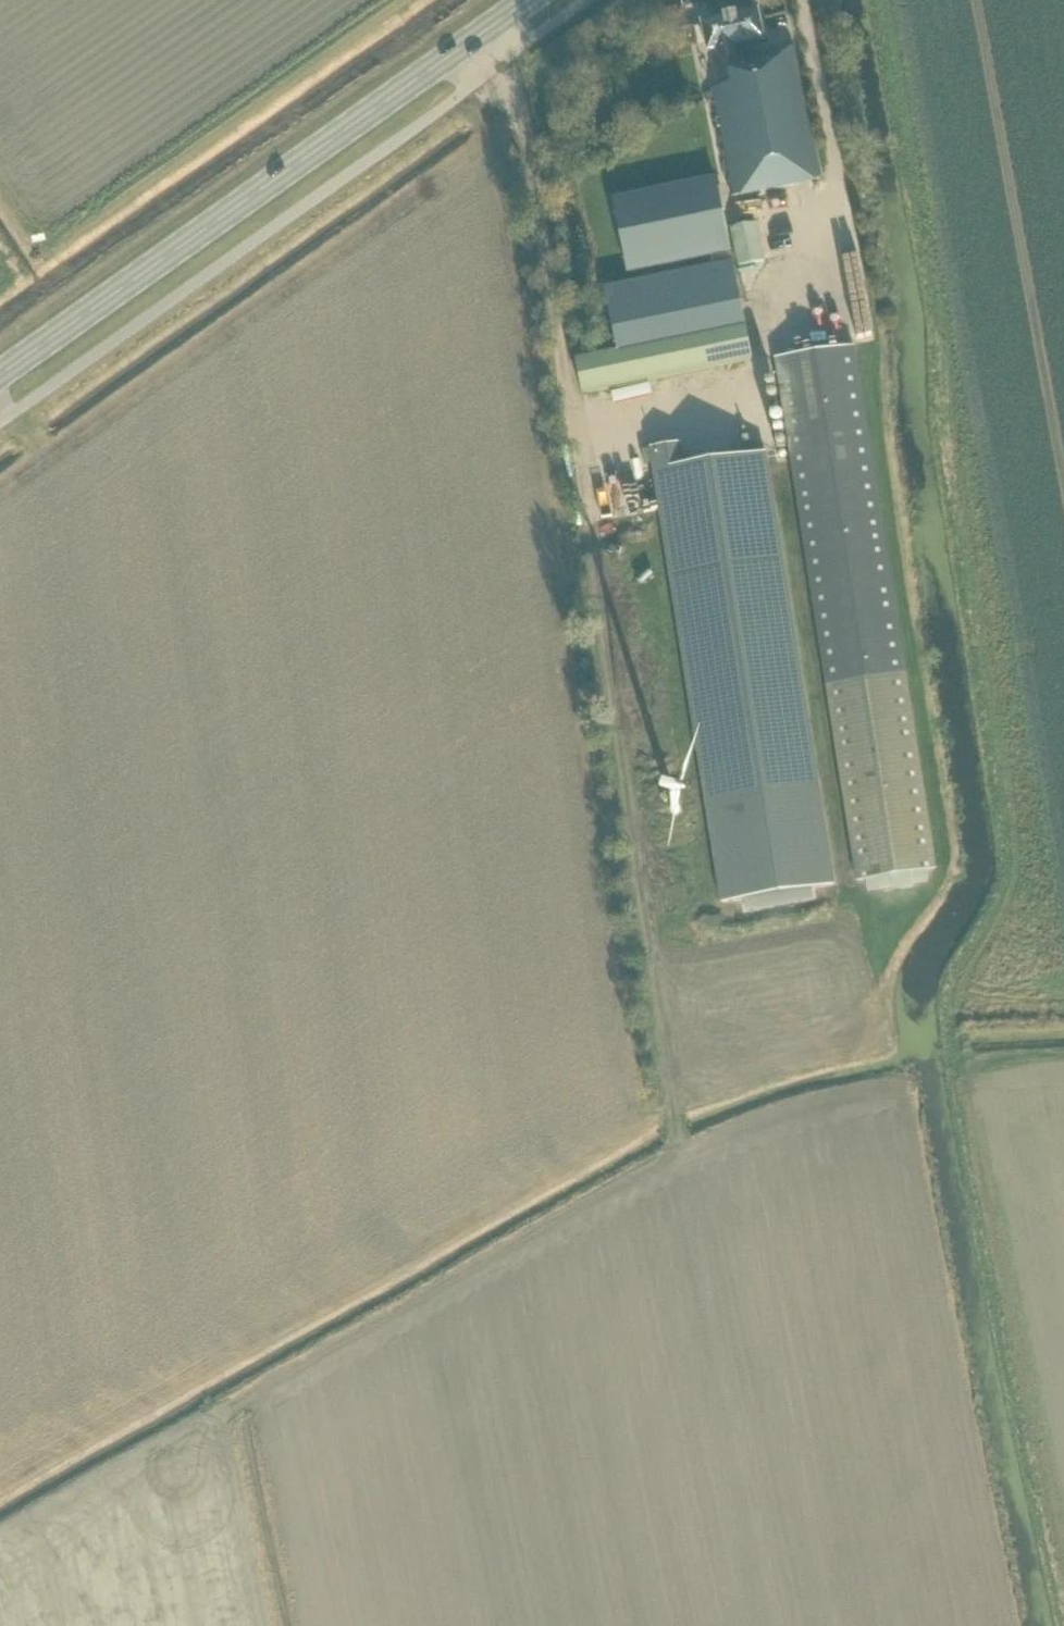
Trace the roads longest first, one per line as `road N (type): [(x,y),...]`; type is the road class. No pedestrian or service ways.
road 1 (primary): [(0,374),(527,0)]

